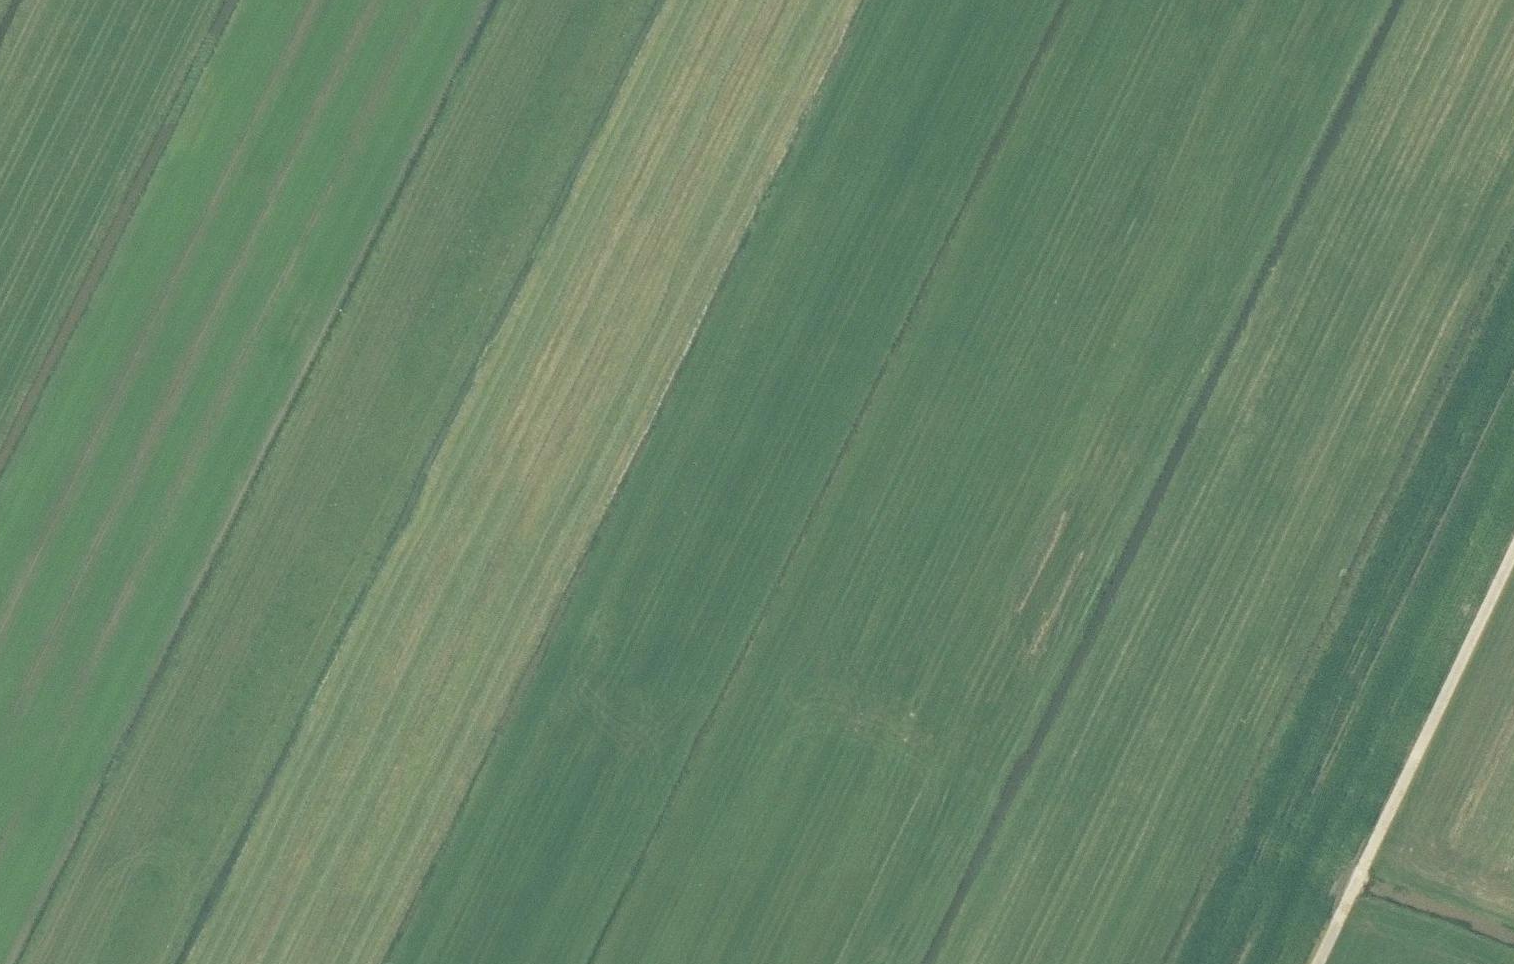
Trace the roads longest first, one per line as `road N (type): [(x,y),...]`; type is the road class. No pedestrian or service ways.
road 1 (track): [(1321,963),(1513,558)]

